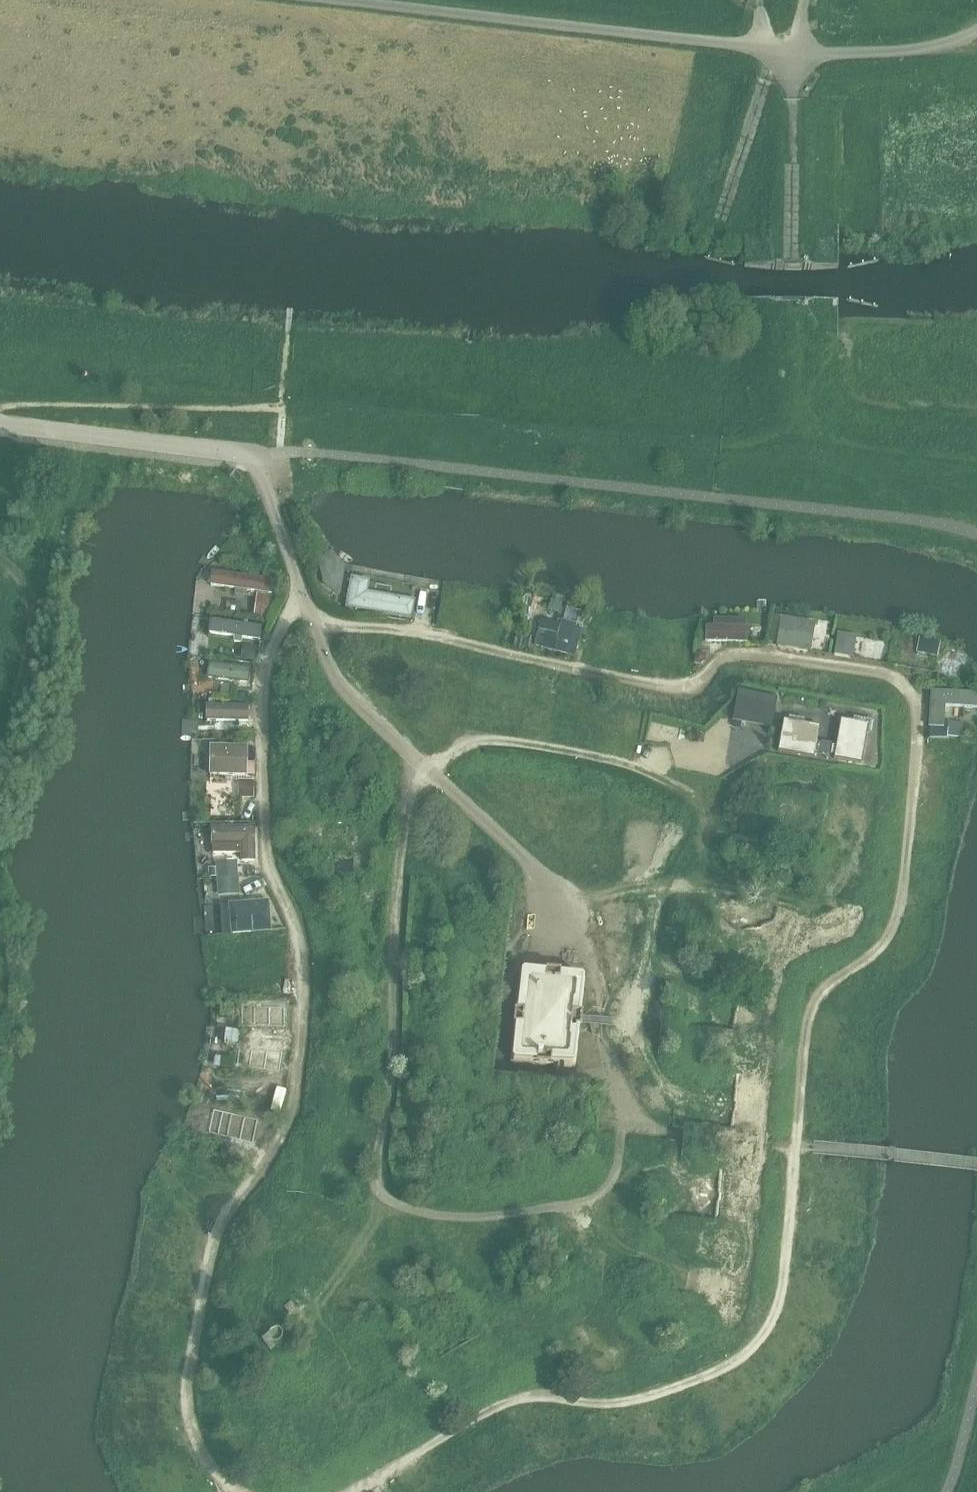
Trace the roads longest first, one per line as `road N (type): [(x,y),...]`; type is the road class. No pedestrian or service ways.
road 1 (residential): [(309,614),(663,687),(697,684),(726,660),(748,656),(879,673),(906,690),(915,717),(897,915),(881,946),(817,998),(807,1022),(783,1278),(761,1337),(733,1361),(652,1395),(609,1403),(512,1398),(352,1491)]
road 2 (residential): [(424,766),(558,892),(586,933),(624,1124),(613,1176),(584,1201),(460,1217),(416,1210),(377,1188),(393,1052),(399,862),(414,780)]
road 3 (residential): [(239,1491),(202,1449),(188,1388),(215,1237),(283,1123),(302,1046),(300,950),(268,850),(264,750),(272,651),(301,595)]
road 4 (track): [(0,406),(277,410),(634,440),(774,439),(790,409),(795,309)]
road 5 (unclassified): [(336,0),(793,52)]
road 6 (track): [(380,1193),(323,1287),(331,1360),(322,1390),(299,1406),(267,1413),(225,1399)]
road 7 (residential): [(424,766),(483,742),(562,751),(651,775),(716,816)]
road 8 (unclassified): [(255,458),(0,422)]
road 9 (residential): [(309,614),(338,681),(424,766)]
road 10 (unclassified): [(793,52),(903,51),(976,32)]
road 11 (residential): [(255,458),(301,595)]

